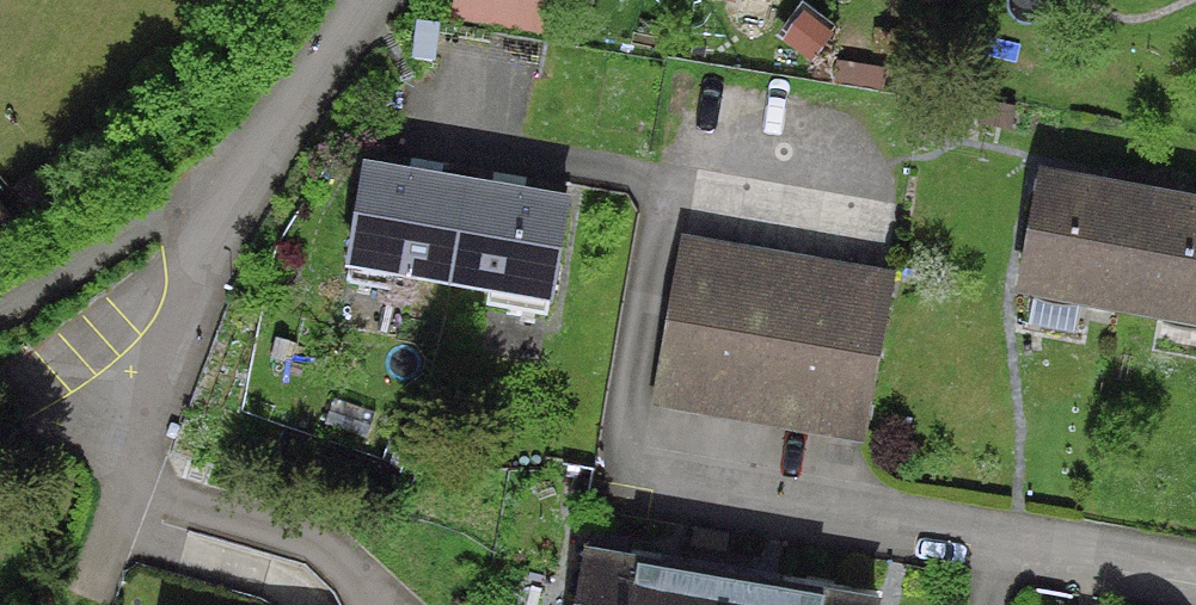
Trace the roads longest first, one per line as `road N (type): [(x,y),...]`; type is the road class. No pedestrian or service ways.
road 1 (residential): [(83,592),(167,346),(208,254),(366,0)]
road 2 (residential): [(1195,577),(654,480)]

